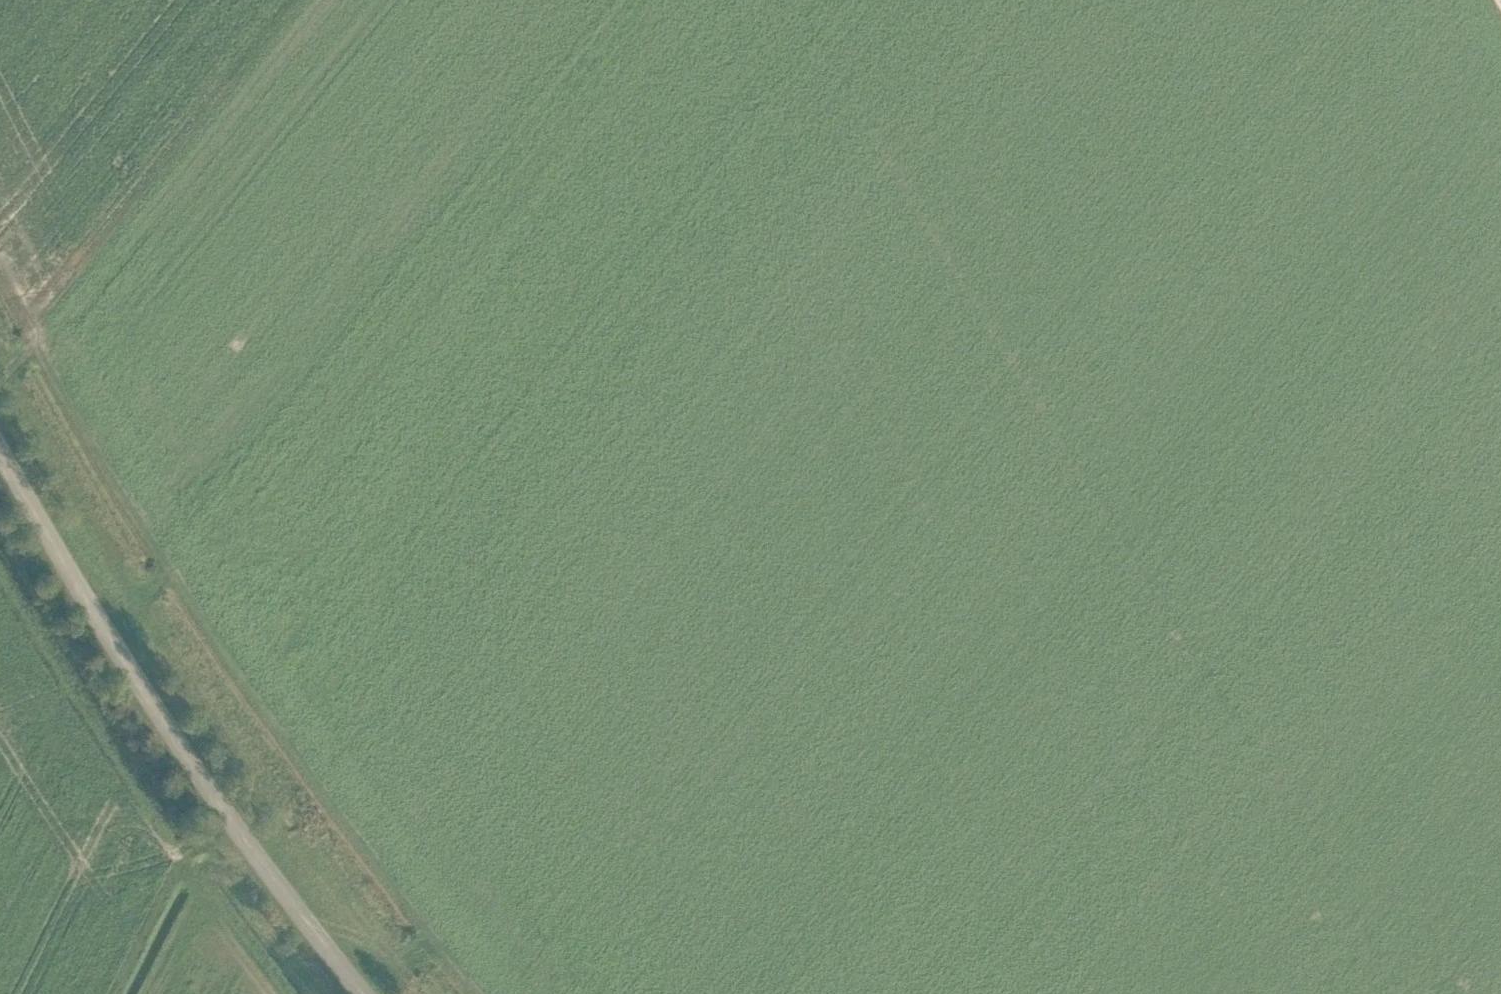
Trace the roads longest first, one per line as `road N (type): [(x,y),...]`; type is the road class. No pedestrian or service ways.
road 1 (unclassified): [(359,993),(285,908),(152,711),(0,454)]

